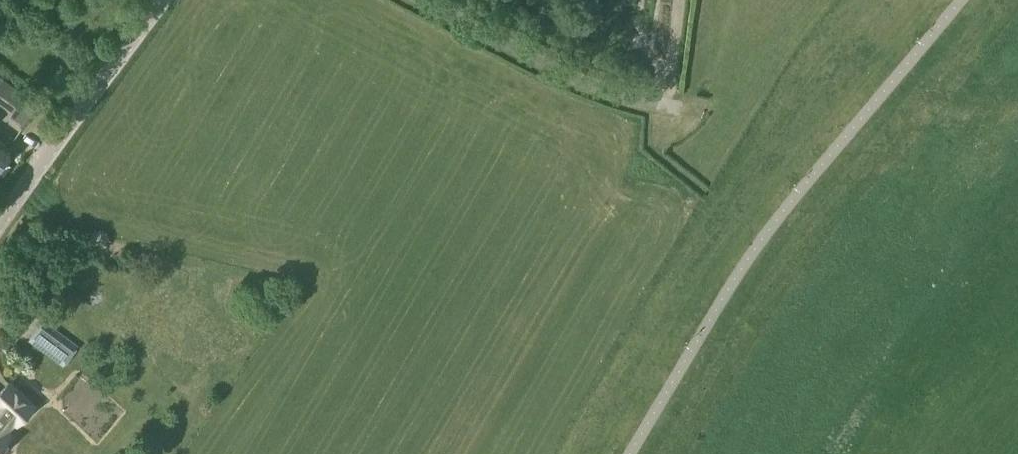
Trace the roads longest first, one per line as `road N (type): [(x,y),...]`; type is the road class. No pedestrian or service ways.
road 1 (unclassified): [(0,230),(169,0)]
road 2 (unclassified): [(677,107),(612,93),(420,0)]

